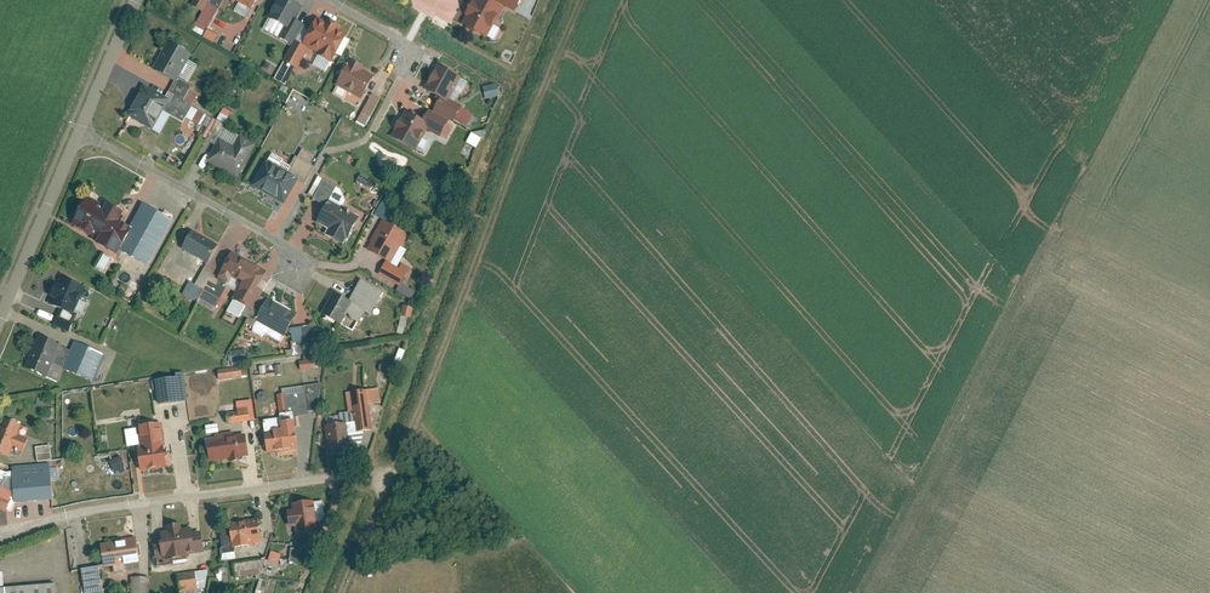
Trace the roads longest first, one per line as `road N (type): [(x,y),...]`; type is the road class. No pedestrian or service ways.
road 1 (track): [(334,592),(577,0)]
road 2 (residential): [(0,532),(84,511),(336,475),(380,479)]
road 3 (residential): [(84,133),(298,254)]
road 4 (unclassified): [(84,133),(0,324)]
road 5 (unclassified): [(141,0),(84,133)]

